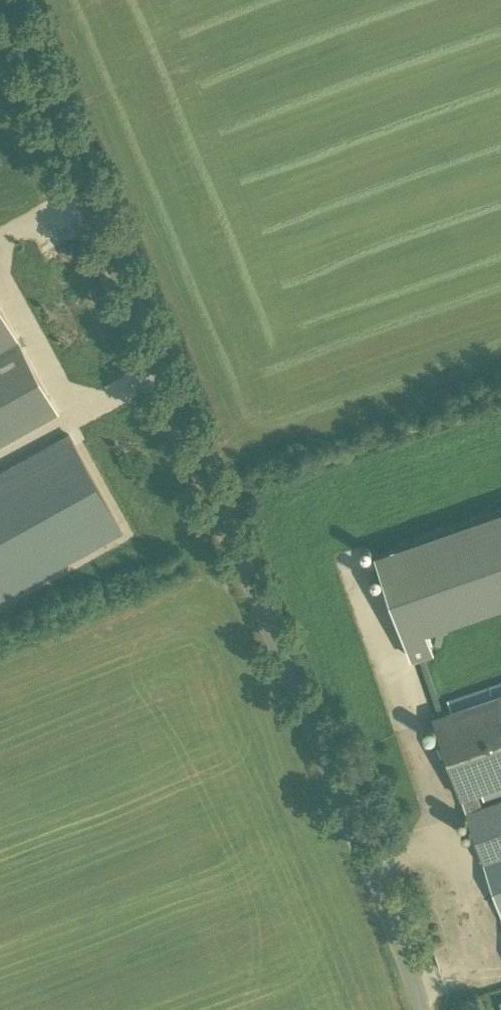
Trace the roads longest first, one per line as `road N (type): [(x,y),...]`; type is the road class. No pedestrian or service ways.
road 1 (unclassified): [(422,1009),(8,0)]

